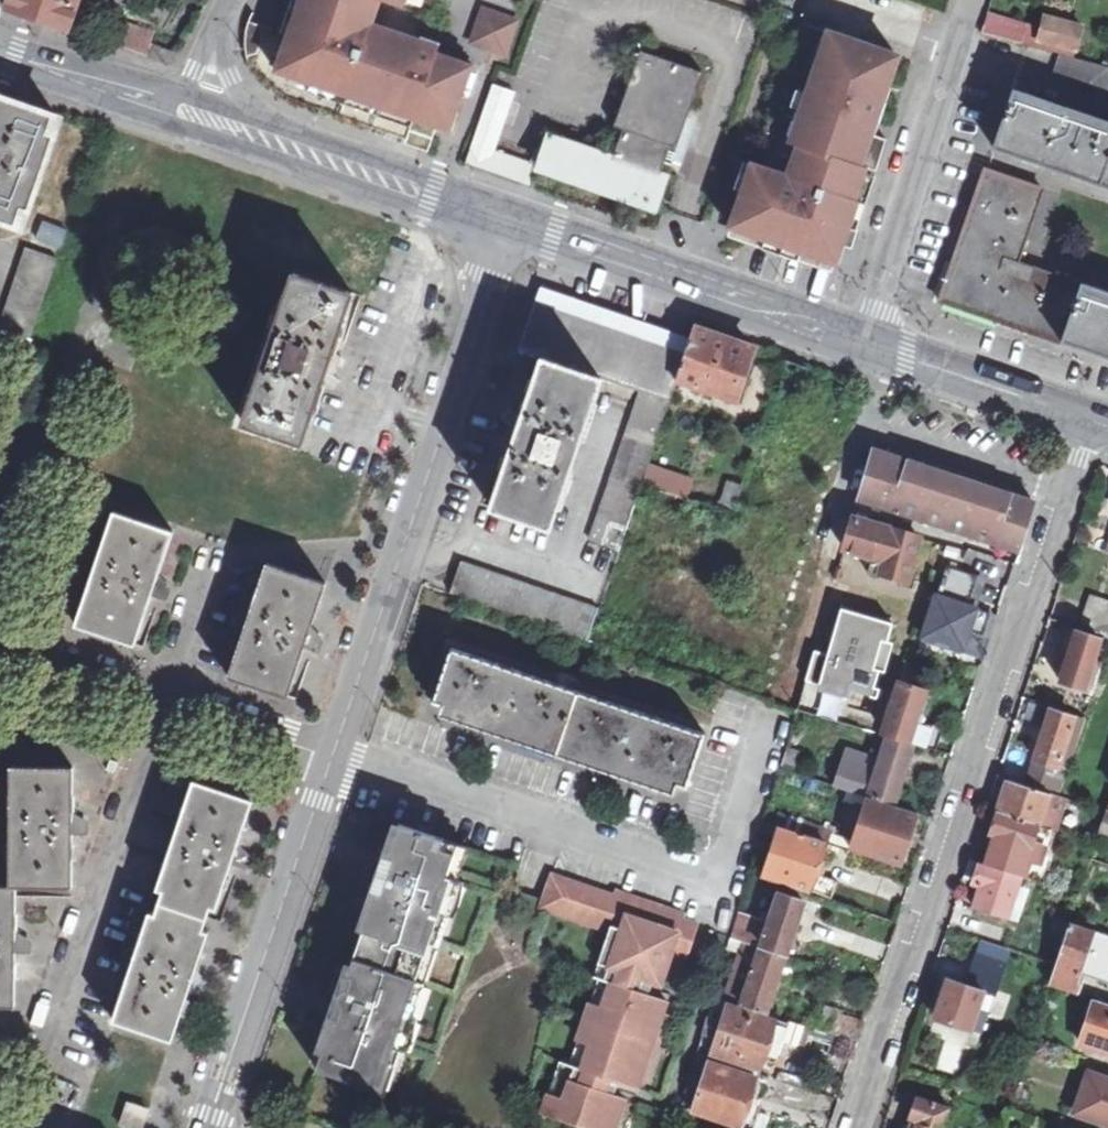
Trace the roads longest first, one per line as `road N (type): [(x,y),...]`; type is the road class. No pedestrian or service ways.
road 1 (residential): [(1086,416),(858,1127)]
road 2 (residential): [(516,222),(331,755)]
road 3 (residential): [(156,695),(10,1127)]
road 4 (residential): [(331,755),(208,1127)]
road 5 (tertiary): [(516,222),(866,344)]
road 6 (residential): [(954,50),(866,344)]
road 7 (tertiary): [(269,140),(516,222)]
road 8 (residential): [(888,351),(825,564)]
road 9 (tertiary): [(888,351),(1086,416)]
road 10 (residential): [(331,755),(284,745),(156,695)]
road 11 (tertiary): [(0,53),(176,109)]
road 12 (residential): [(156,695),(0,642)]
road 13 (residential): [(269,140),(230,77),(219,18)]

